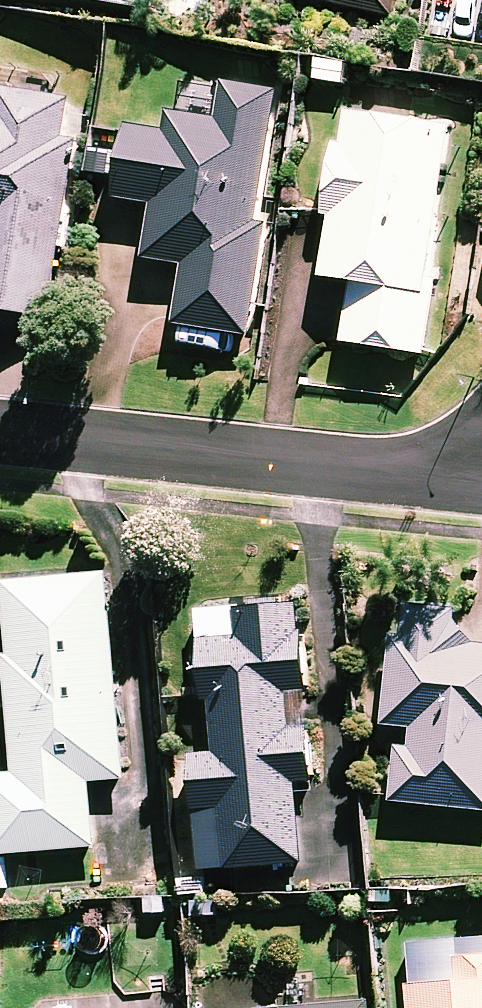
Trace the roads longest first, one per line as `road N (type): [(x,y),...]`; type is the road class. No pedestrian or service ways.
road 1 (residential): [(481,463),(392,470),(0,434)]

